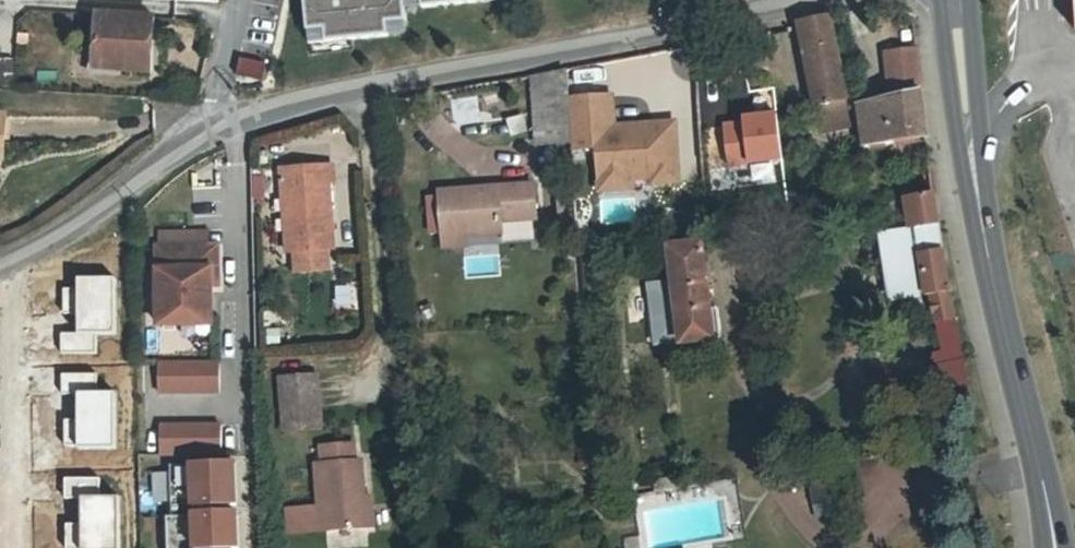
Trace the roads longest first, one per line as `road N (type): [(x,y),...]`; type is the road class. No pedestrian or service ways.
road 1 (residential): [(10,265),(64,239),(231,121),(805,0)]
road 2 (primary): [(1046,492),(982,211),(955,0)]
road 3 (residential): [(12,547),(10,265)]

